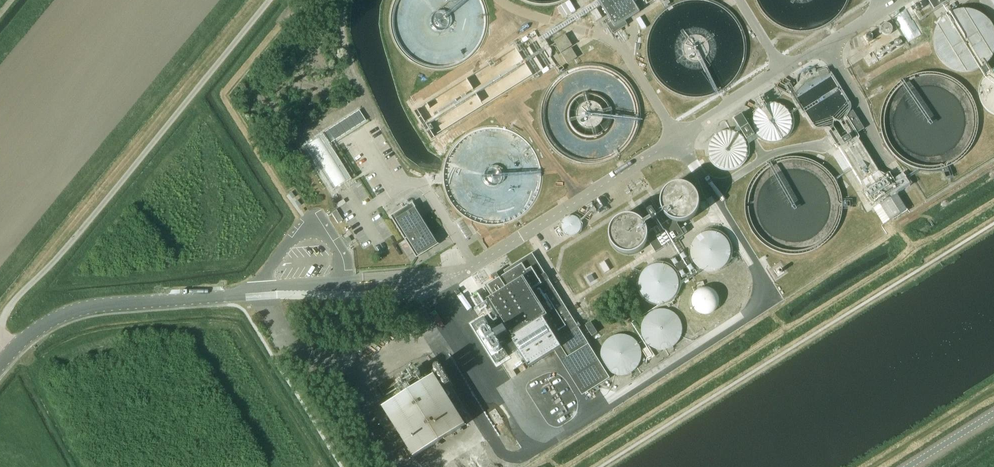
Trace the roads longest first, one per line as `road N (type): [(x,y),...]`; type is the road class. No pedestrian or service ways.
road 1 (unclassified): [(9,354),(1,330),(8,308),(270,0)]
road 2 (unclassified): [(9,354),(79,308),(258,294)]
road 3 (unclassified): [(347,285),(338,250),(310,228),(296,235),(258,294)]

